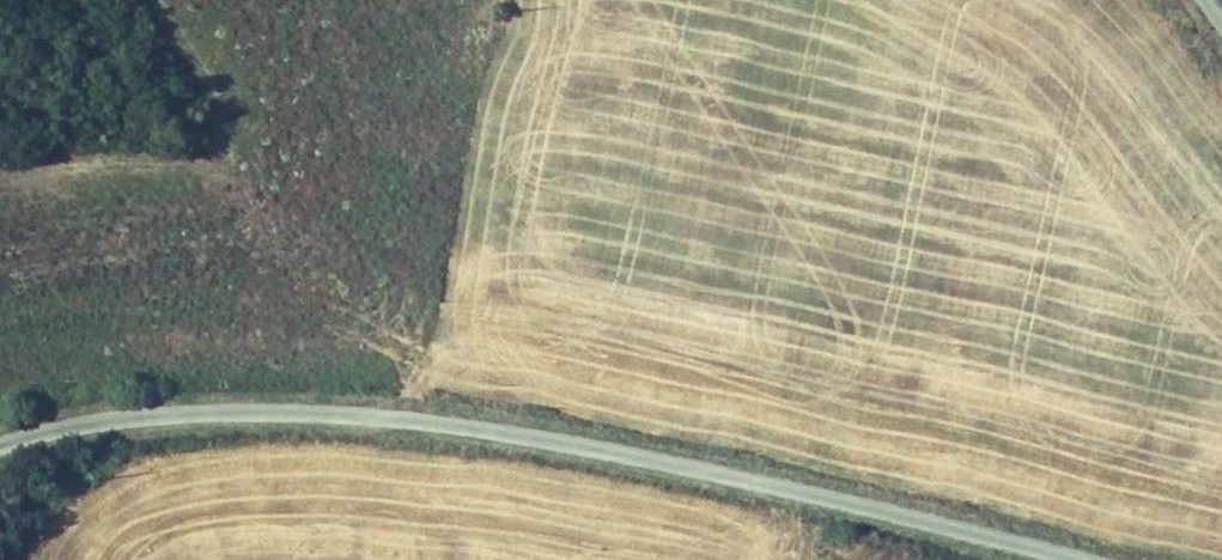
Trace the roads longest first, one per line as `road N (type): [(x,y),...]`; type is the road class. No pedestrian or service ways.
road 1 (unclassified): [(0,445),(114,419),(219,411),(445,422),(861,504),(1083,559)]

